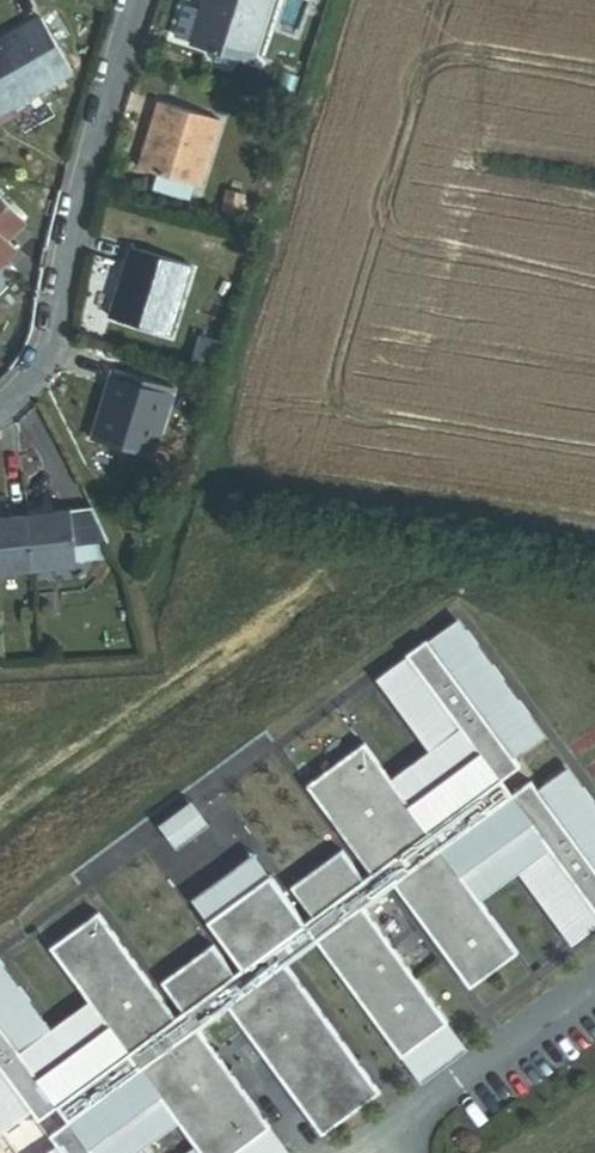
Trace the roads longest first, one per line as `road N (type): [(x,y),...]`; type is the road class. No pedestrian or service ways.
road 1 (residential): [(138,0),(79,199),(47,359),(0,402)]

